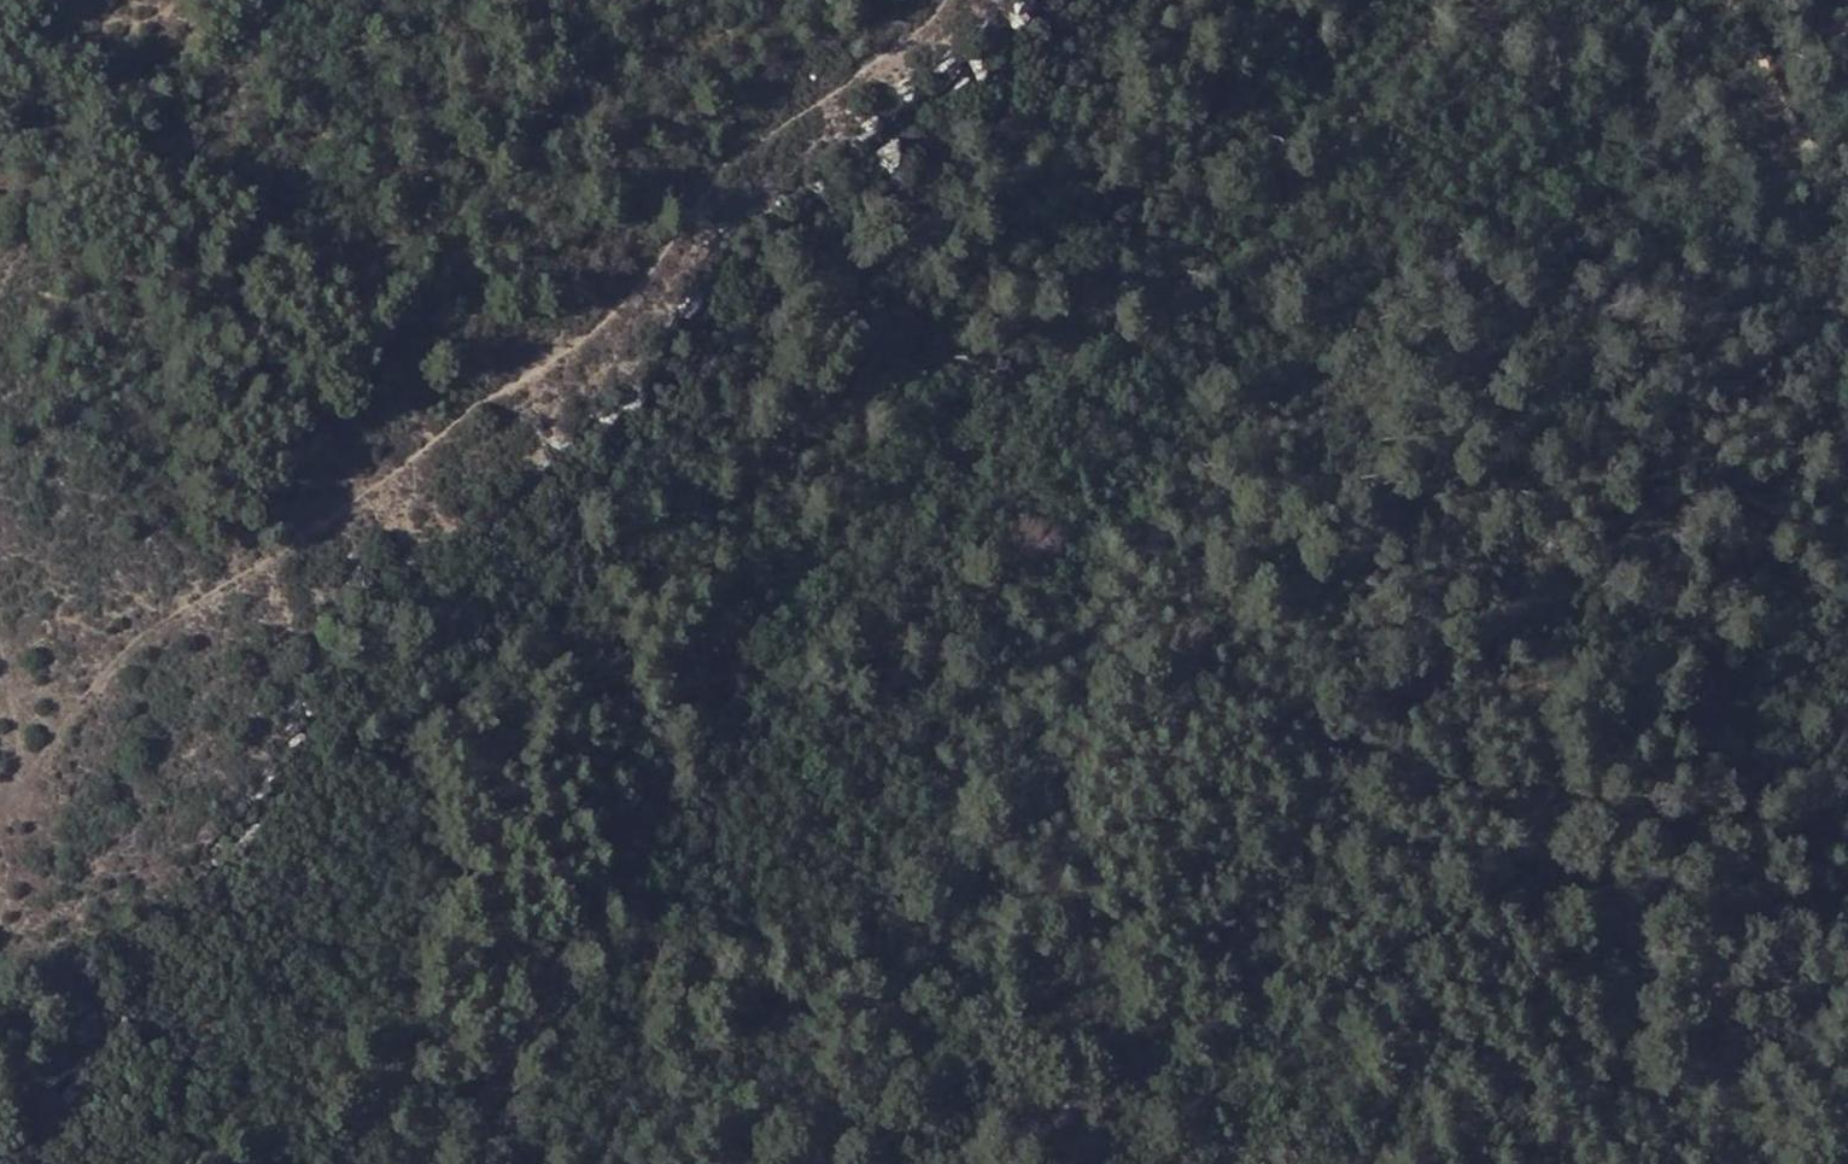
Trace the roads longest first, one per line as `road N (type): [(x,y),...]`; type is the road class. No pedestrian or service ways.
road 1 (track): [(1705,0),(1764,72),(1847,261)]

